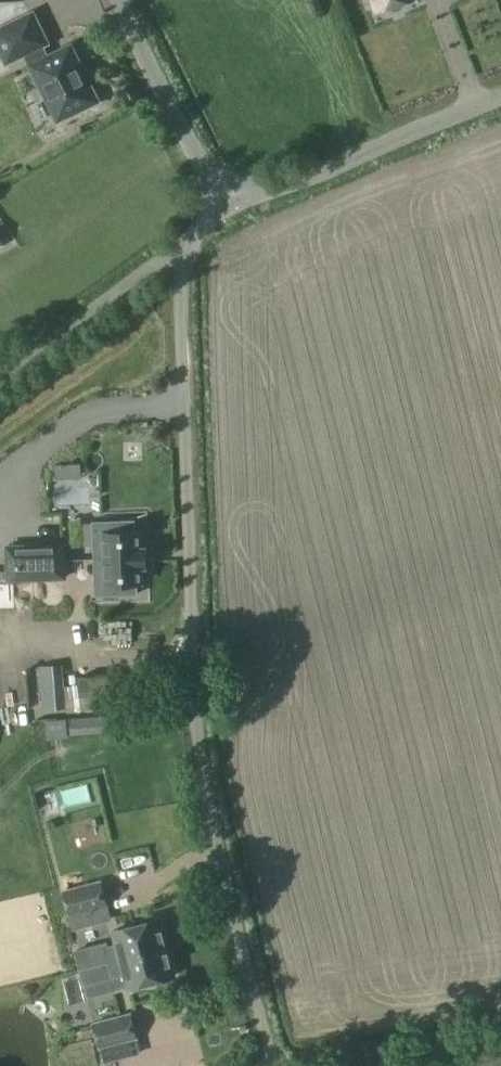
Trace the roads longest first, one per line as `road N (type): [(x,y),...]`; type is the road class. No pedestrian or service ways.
road 1 (residential): [(191,242),(181,268),(197,681),(212,820),(277,1065)]
road 2 (unclassified): [(500,104),(235,205)]
road 3 (residential): [(191,242),(0,373)]
road 4 (unclassified): [(235,205),(128,0)]

